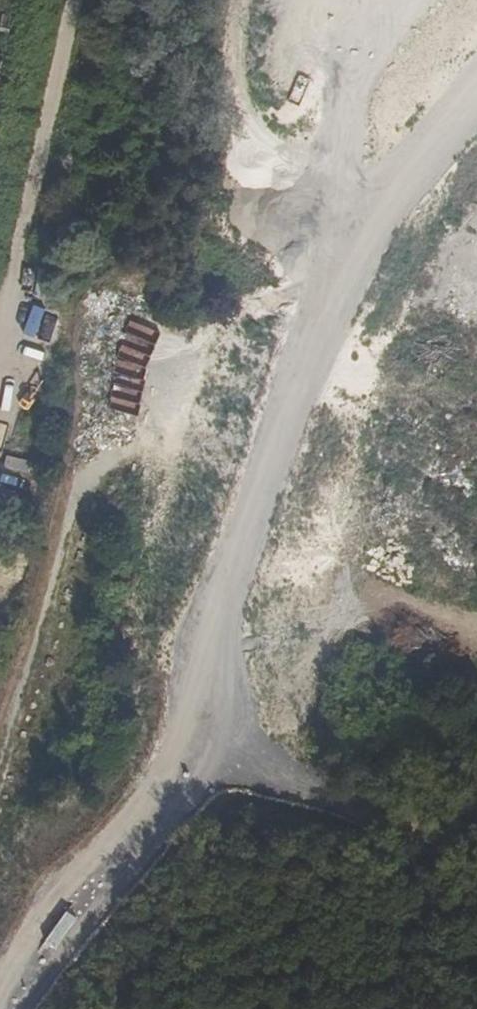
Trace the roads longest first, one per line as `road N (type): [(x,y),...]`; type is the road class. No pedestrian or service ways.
road 1 (track): [(8,311),(12,240),(64,0)]

